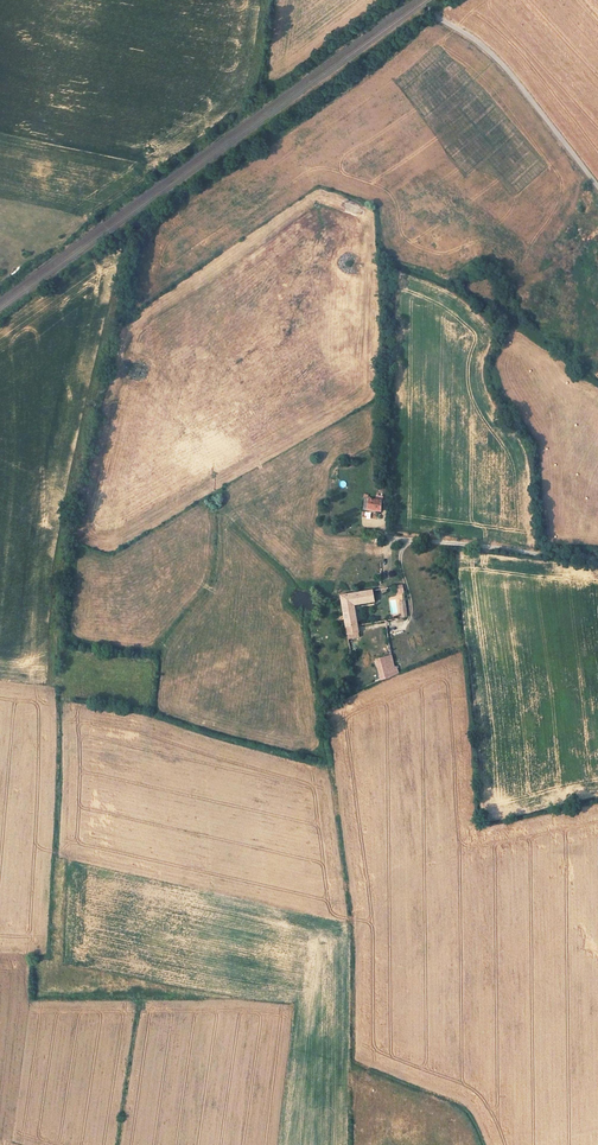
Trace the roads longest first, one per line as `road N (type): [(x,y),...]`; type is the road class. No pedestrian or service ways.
road 1 (unclassified): [(421,0),(509,71),(597,186)]
road 2 (track): [(389,538),(597,563)]

